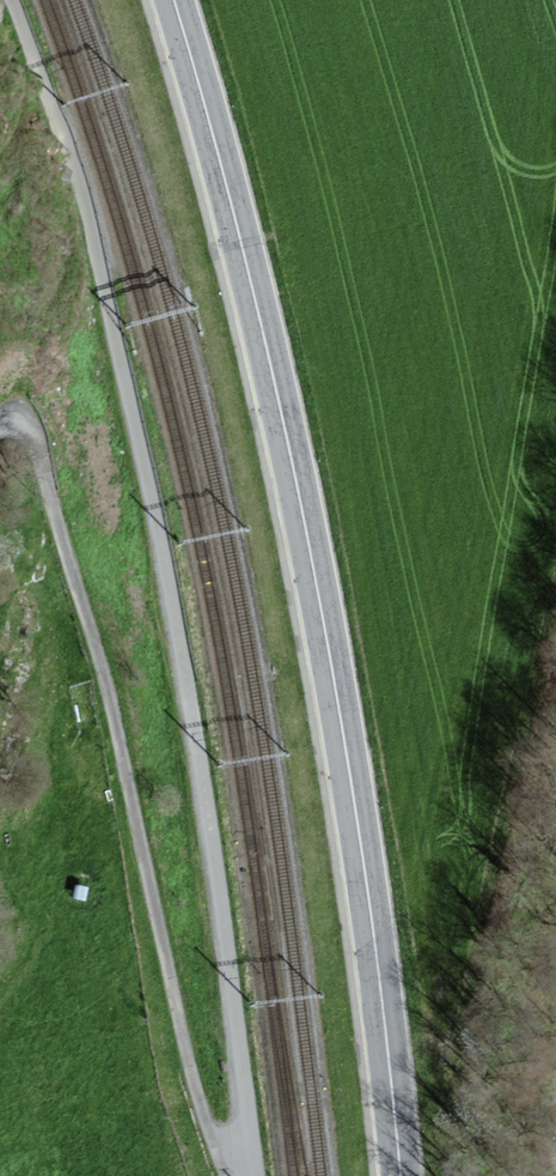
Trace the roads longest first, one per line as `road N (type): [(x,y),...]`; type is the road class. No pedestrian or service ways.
road 1 (unclassified): [(12,0),(85,208),(153,507),(259,1175)]
road 2 (secondary): [(174,0),(238,228),(307,535),(348,749),(402,1175)]

